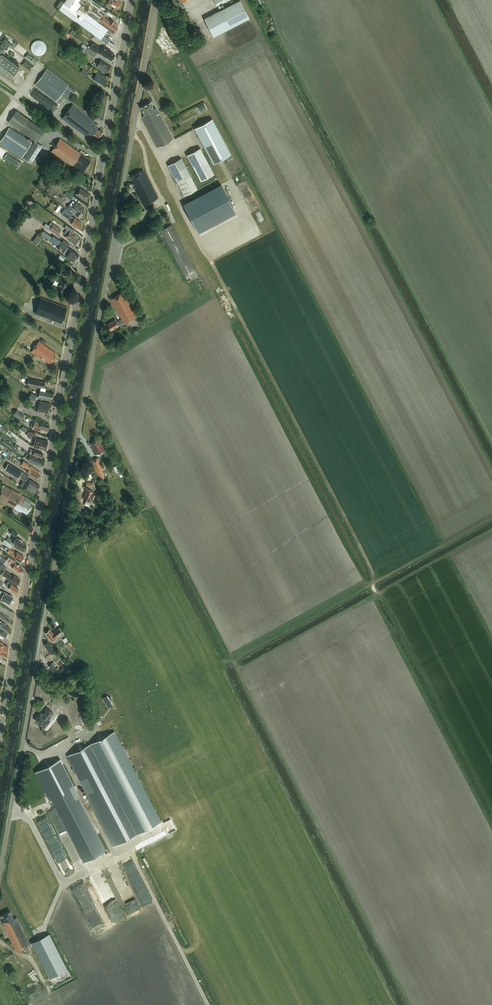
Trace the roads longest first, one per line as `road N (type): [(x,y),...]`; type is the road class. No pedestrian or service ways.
road 1 (unclassified): [(0,870),(158,0)]
road 2 (tertiary): [(0,733),(131,0)]

